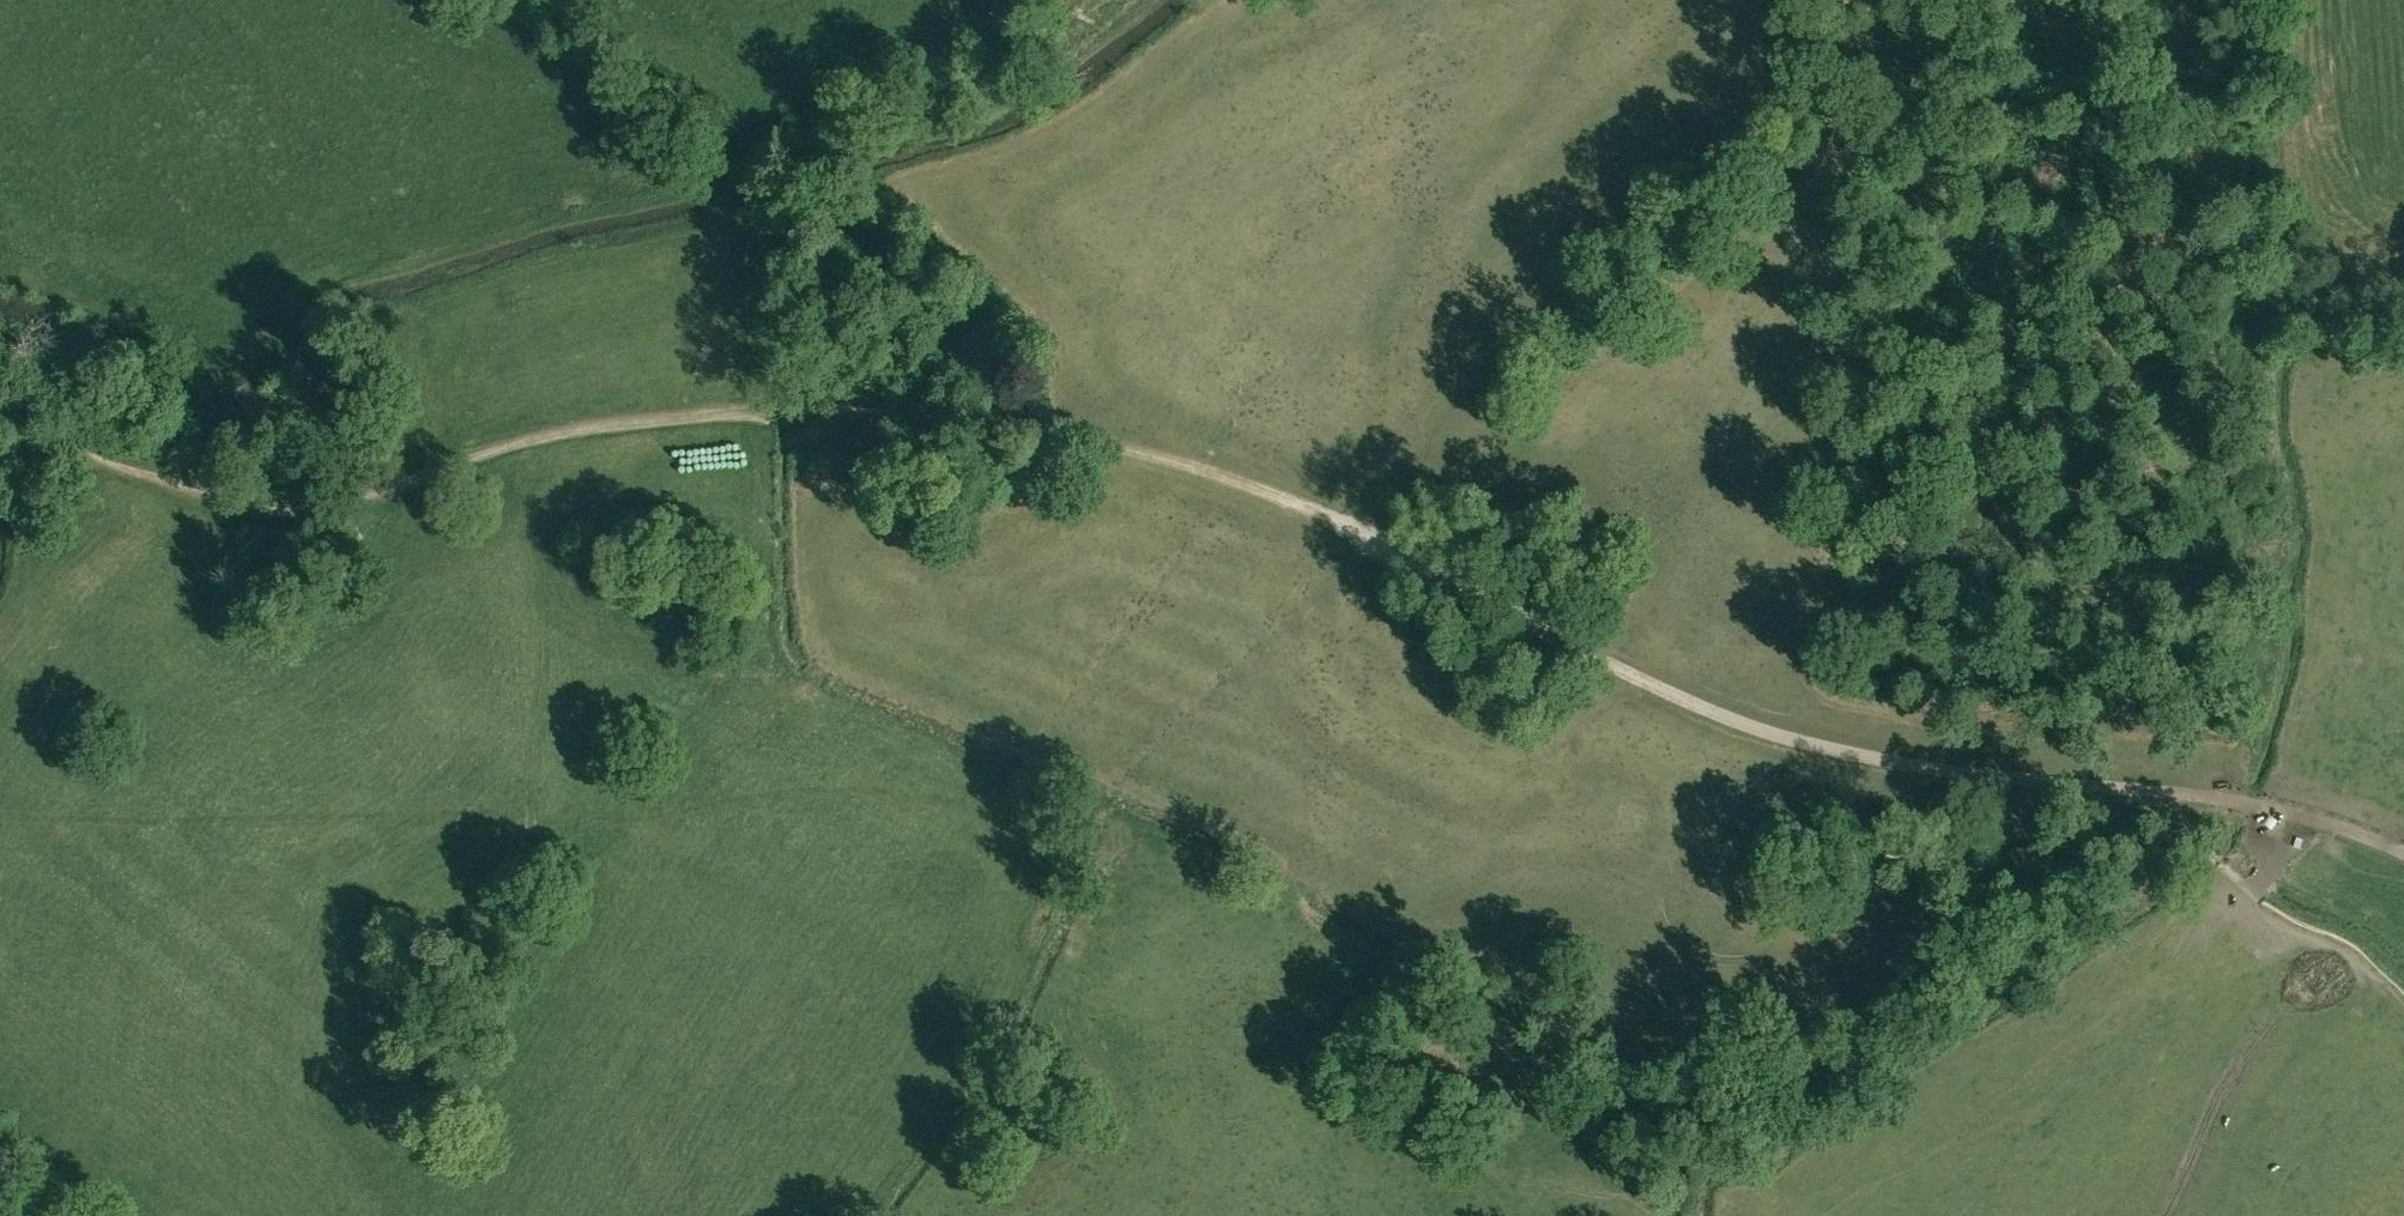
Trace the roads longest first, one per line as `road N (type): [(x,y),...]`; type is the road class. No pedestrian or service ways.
road 1 (track): [(0,456),(76,453),(223,500),(304,514),(384,500),(515,446),(591,429),(790,411),(970,420),(1083,441),(1238,485),(1632,675)]
road 2 (track): [(2167,796),(1923,770),(1845,754),(1774,735),(1632,675)]
road 3 (track): [(2403,854),(2291,814),(2167,796)]

